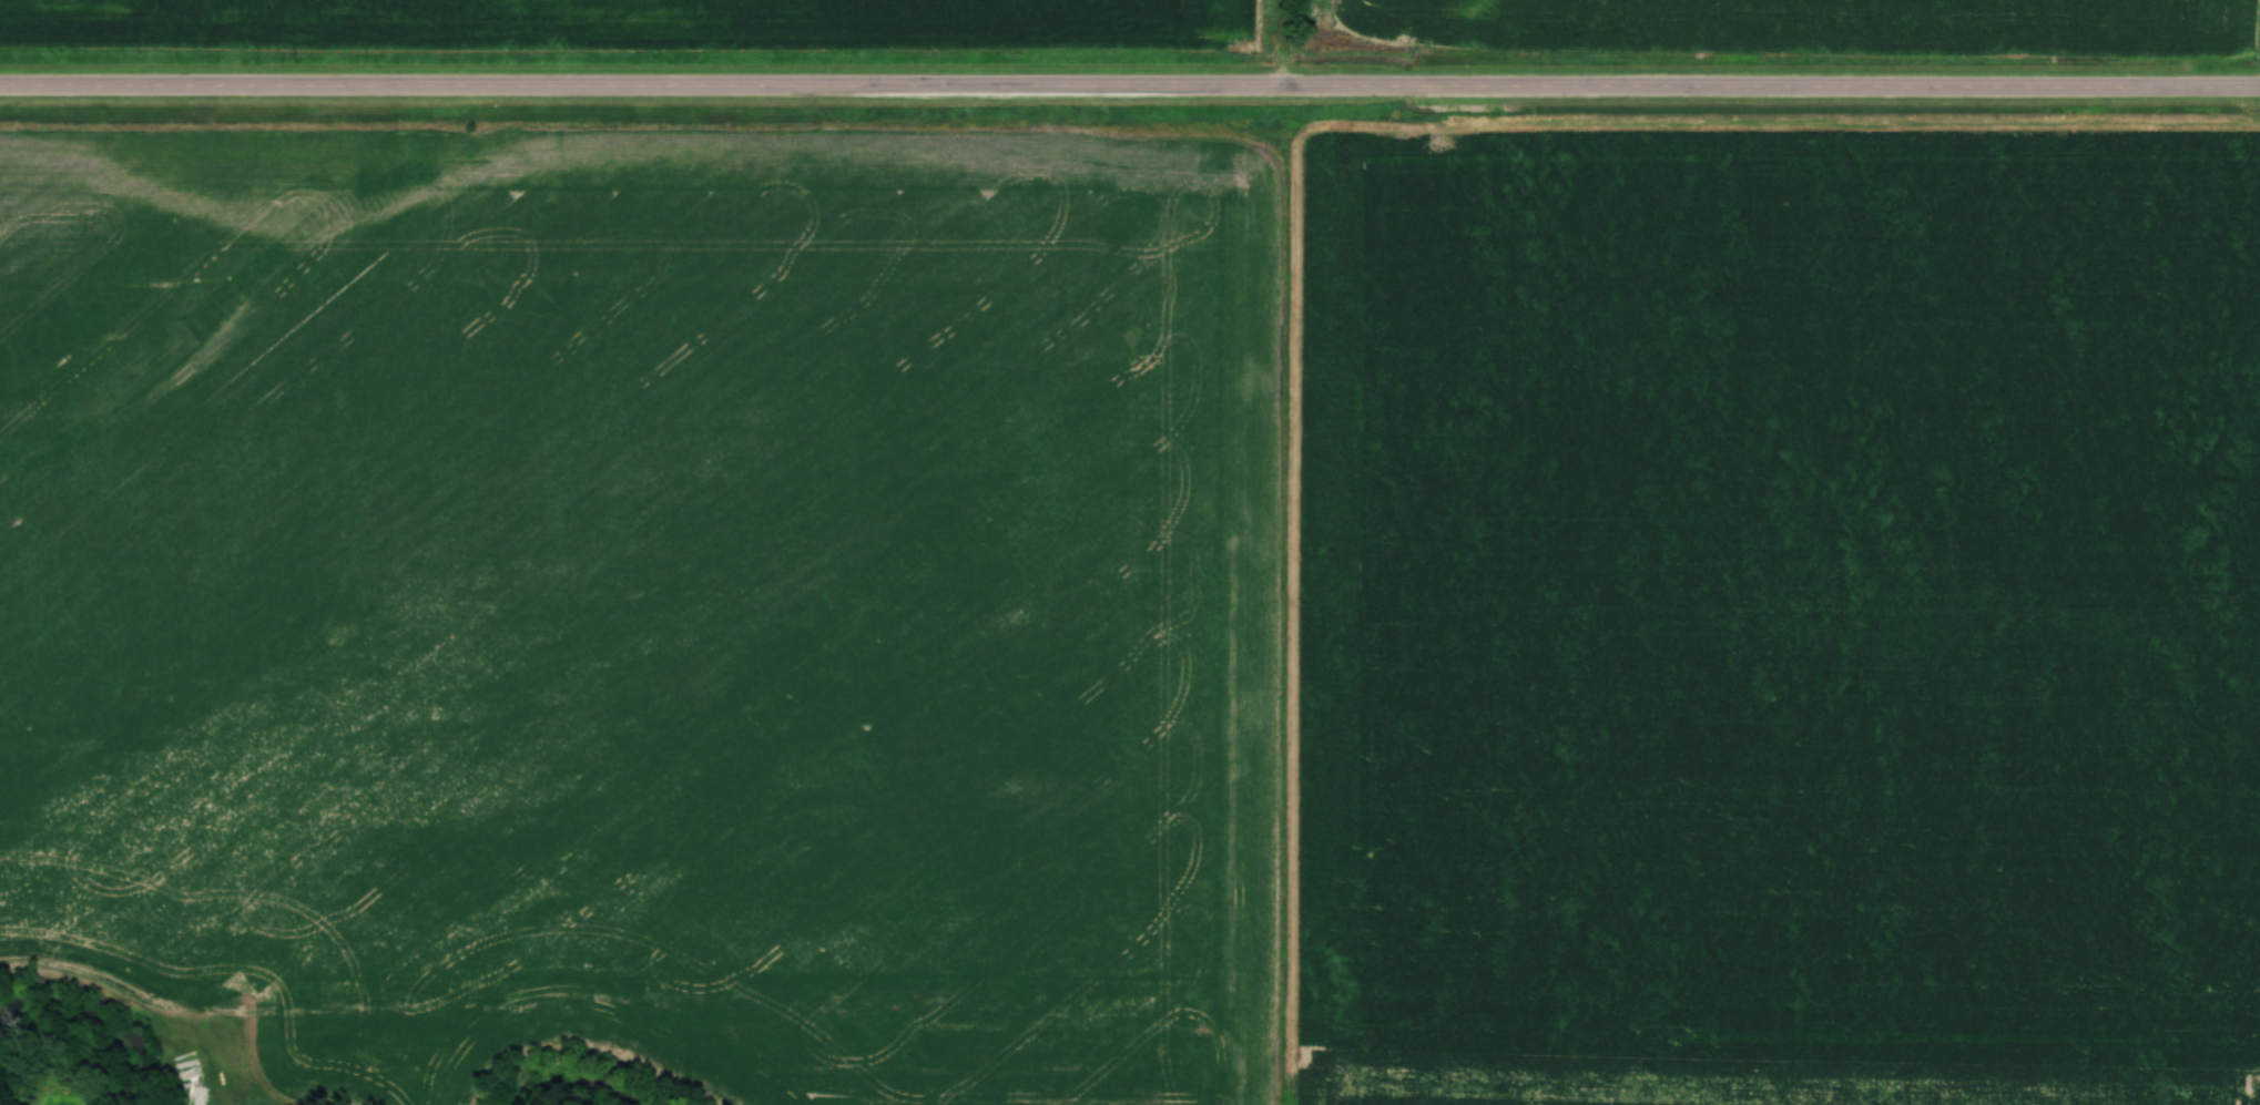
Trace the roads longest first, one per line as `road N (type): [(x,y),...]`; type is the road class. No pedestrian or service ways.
road 1 (tertiary): [(2259,86),(0,84)]

